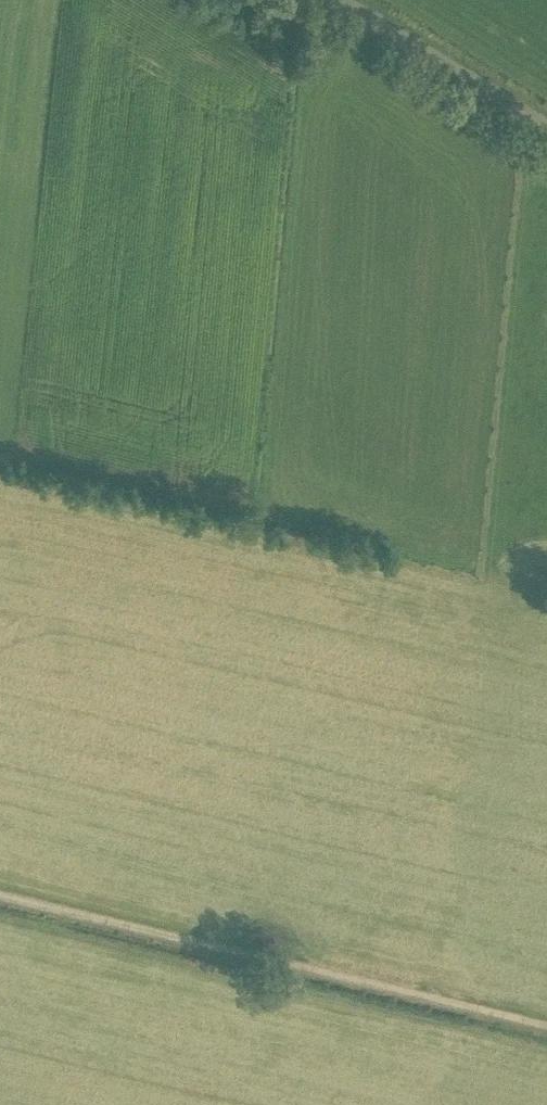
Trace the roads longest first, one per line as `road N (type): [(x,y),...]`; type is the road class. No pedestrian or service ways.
road 1 (unclassified): [(546,131),(339,0)]

